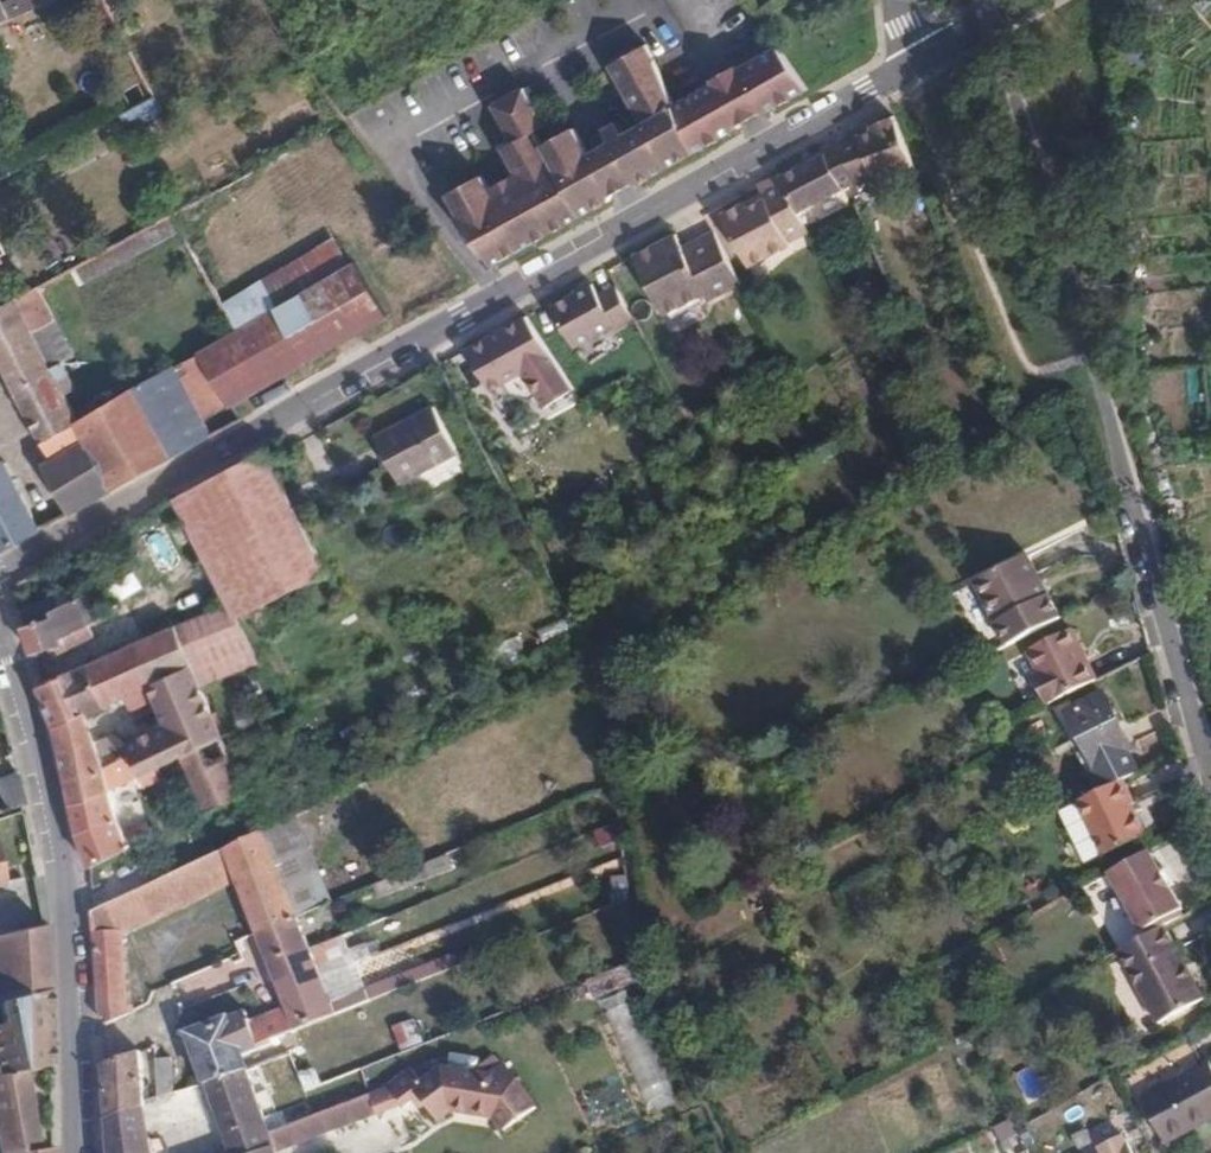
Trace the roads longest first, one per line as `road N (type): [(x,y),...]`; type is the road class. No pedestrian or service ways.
road 1 (residential): [(0,571),(925,64)]
road 2 (tertiary): [(72,1152),(62,848),(0,636)]
road 3 (residential): [(1210,781),(1130,500)]
road 4 (residential): [(925,64),(1035,0)]

